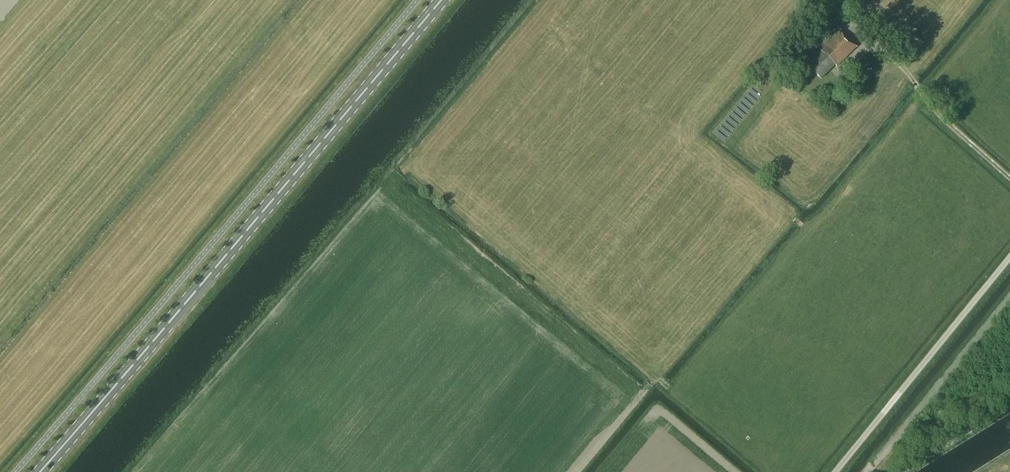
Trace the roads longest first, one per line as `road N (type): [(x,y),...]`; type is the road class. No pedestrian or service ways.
road 1 (primary): [(40,471),(443,0)]
road 2 (unclassified): [(835,471),(1009,256)]

